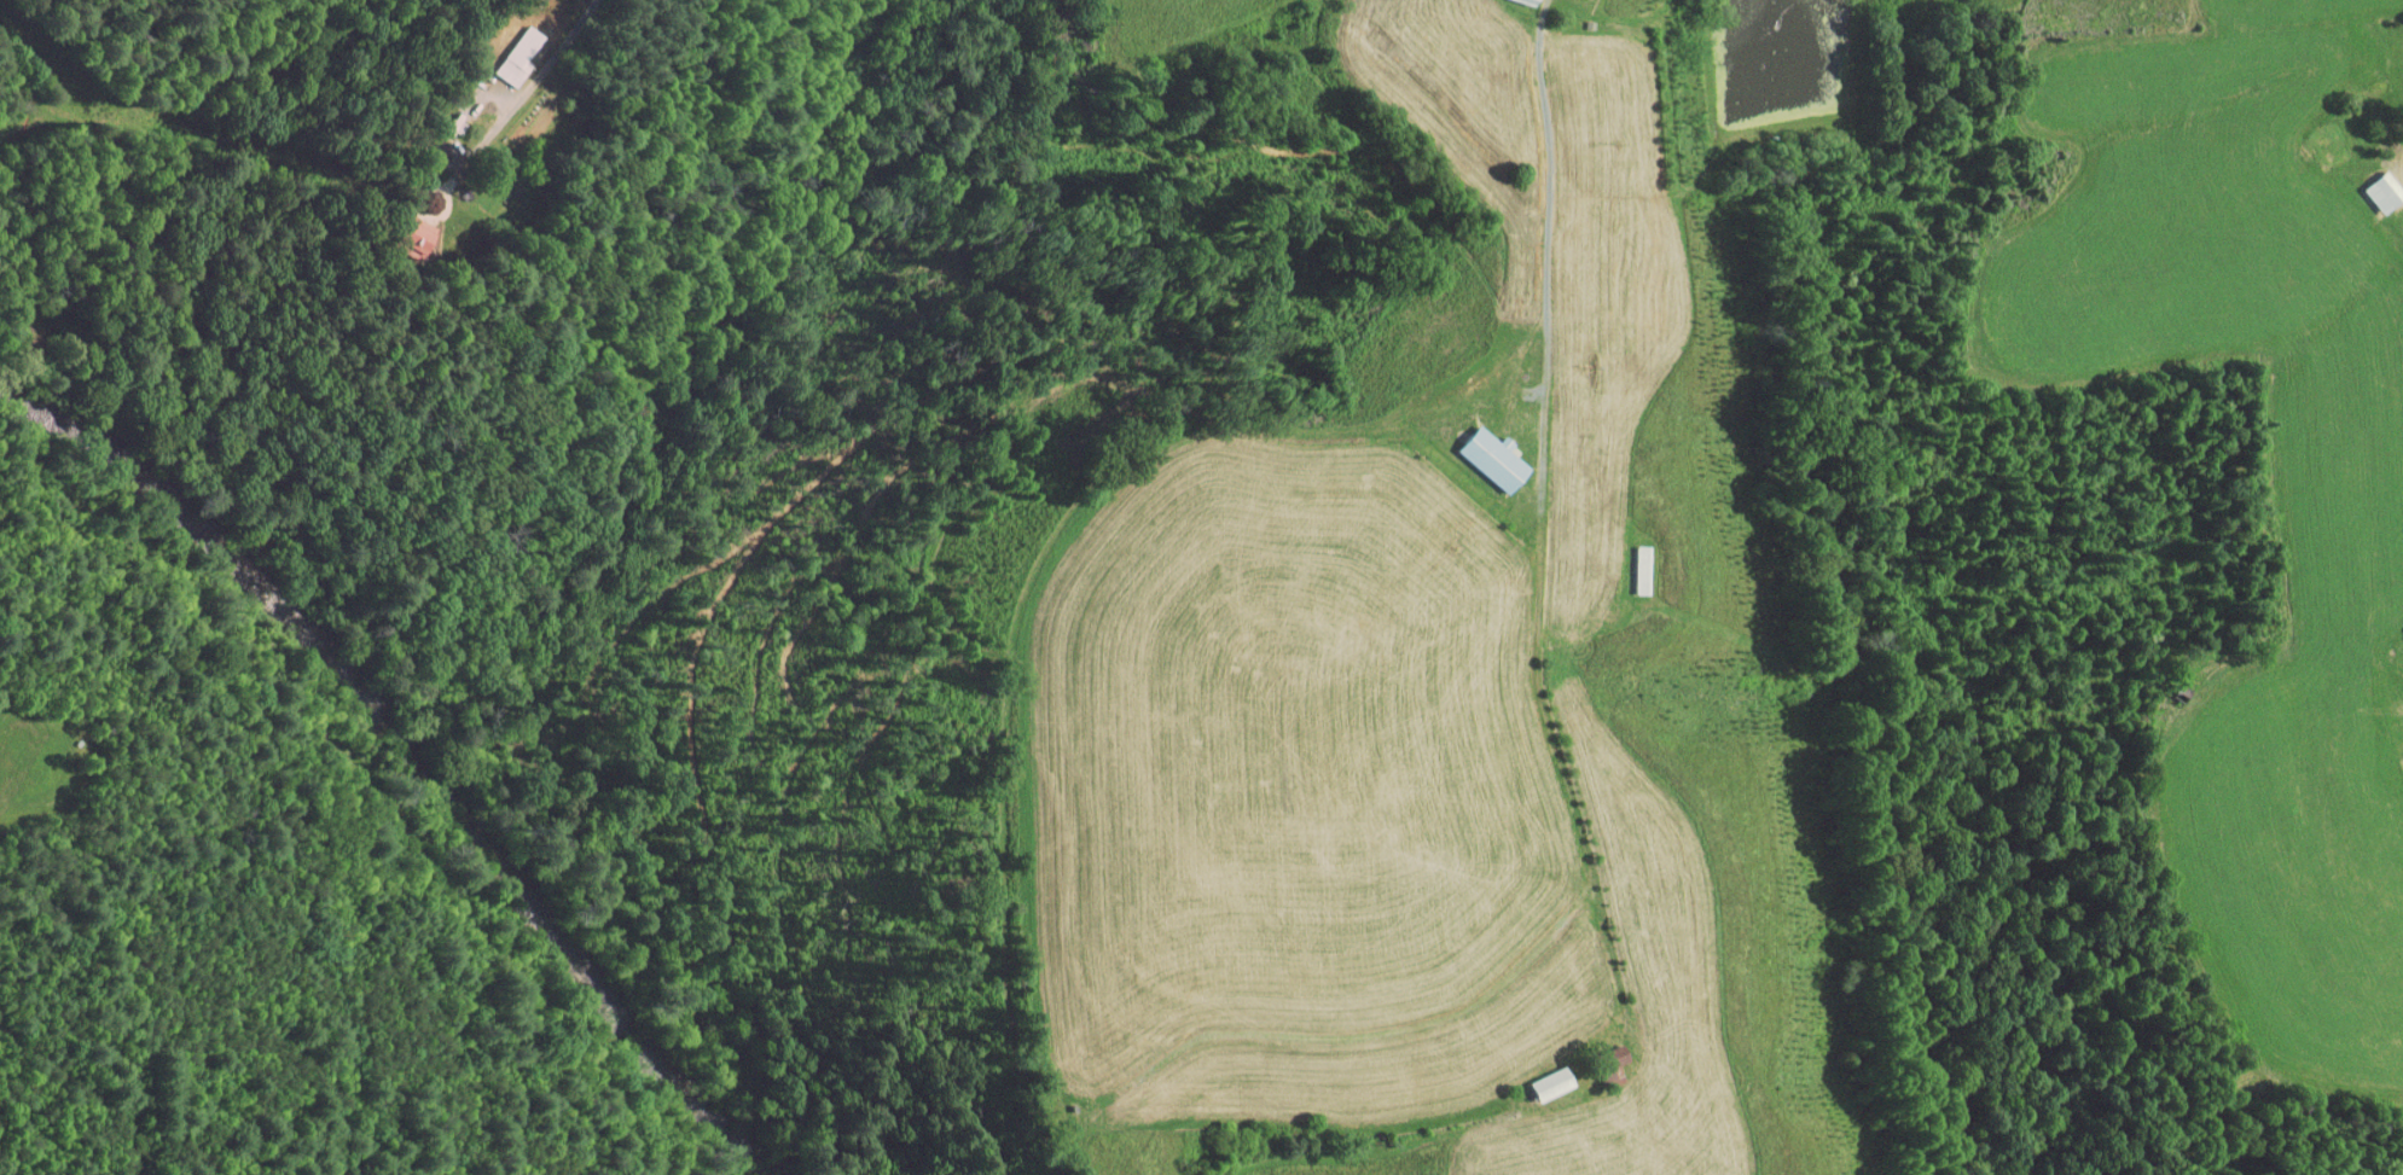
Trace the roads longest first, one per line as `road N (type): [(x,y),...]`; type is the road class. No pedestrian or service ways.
road 1 (residential): [(1550,0),(1543,80),(1554,186),(1537,670),(1619,990)]
road 2 (residential): [(0,131),(23,116),(35,83),(35,62),(0,18)]

